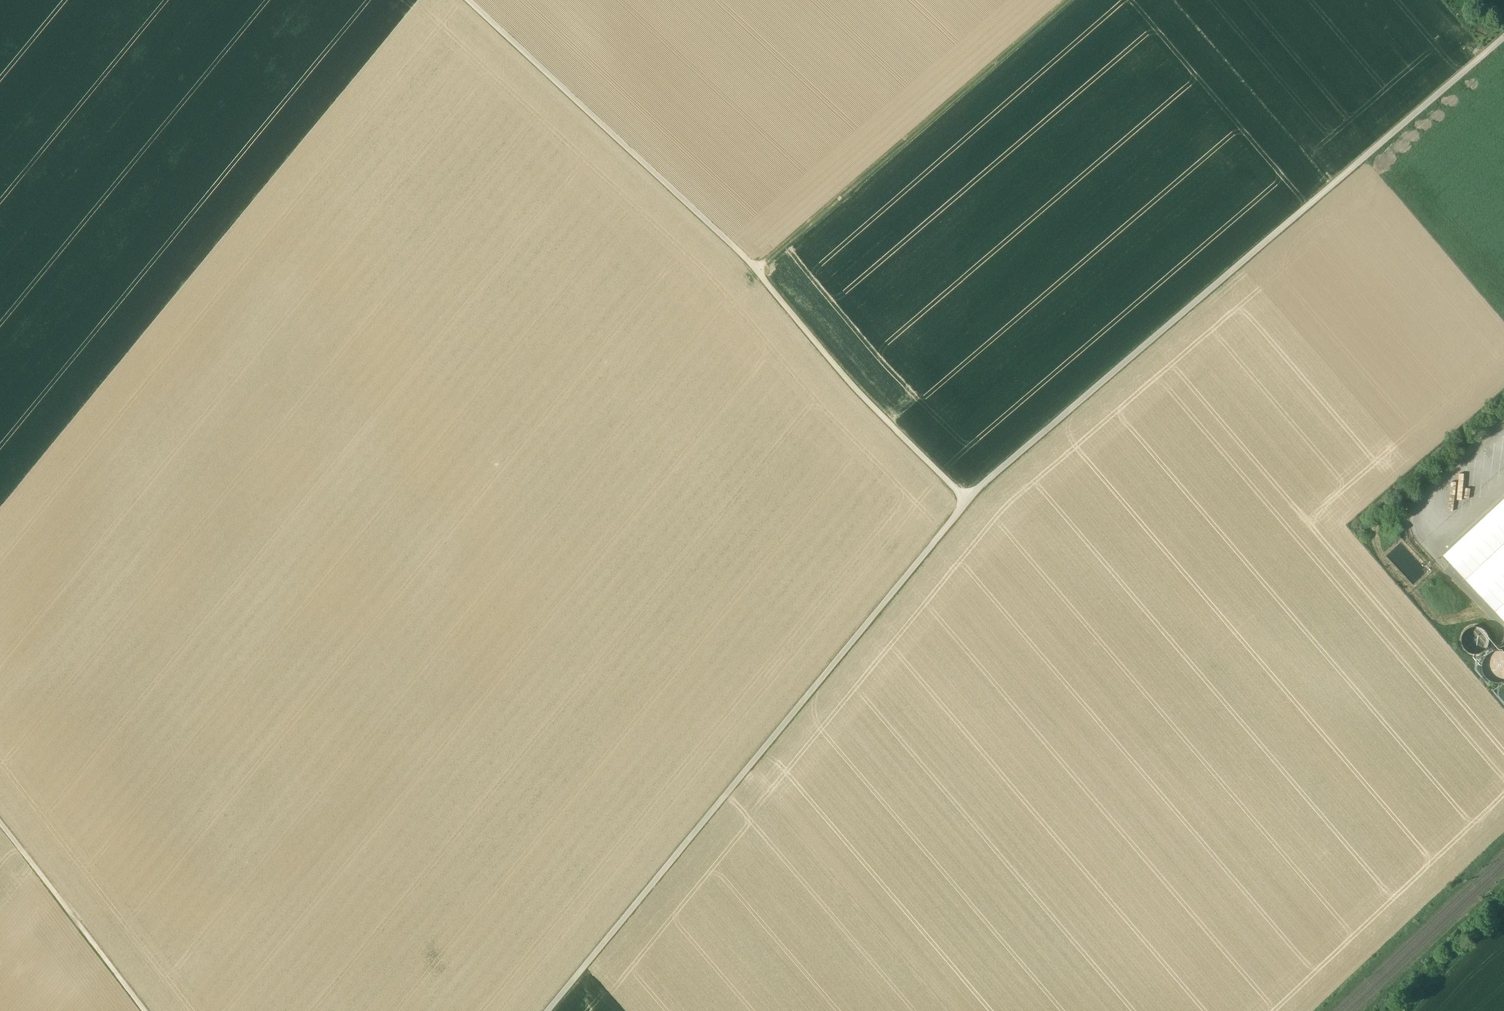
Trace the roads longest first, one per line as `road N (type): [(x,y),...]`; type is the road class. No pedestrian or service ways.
road 1 (unclassified): [(546,1010),(968,500),(1503,36)]
road 2 (track): [(968,500),(855,388),(756,268),(468,0)]
road 3 (track): [(1071,0),(756,268)]
road 4 (track): [(146,1010),(0,818)]
road 5 (track): [(1396,1010),(1503,903)]

